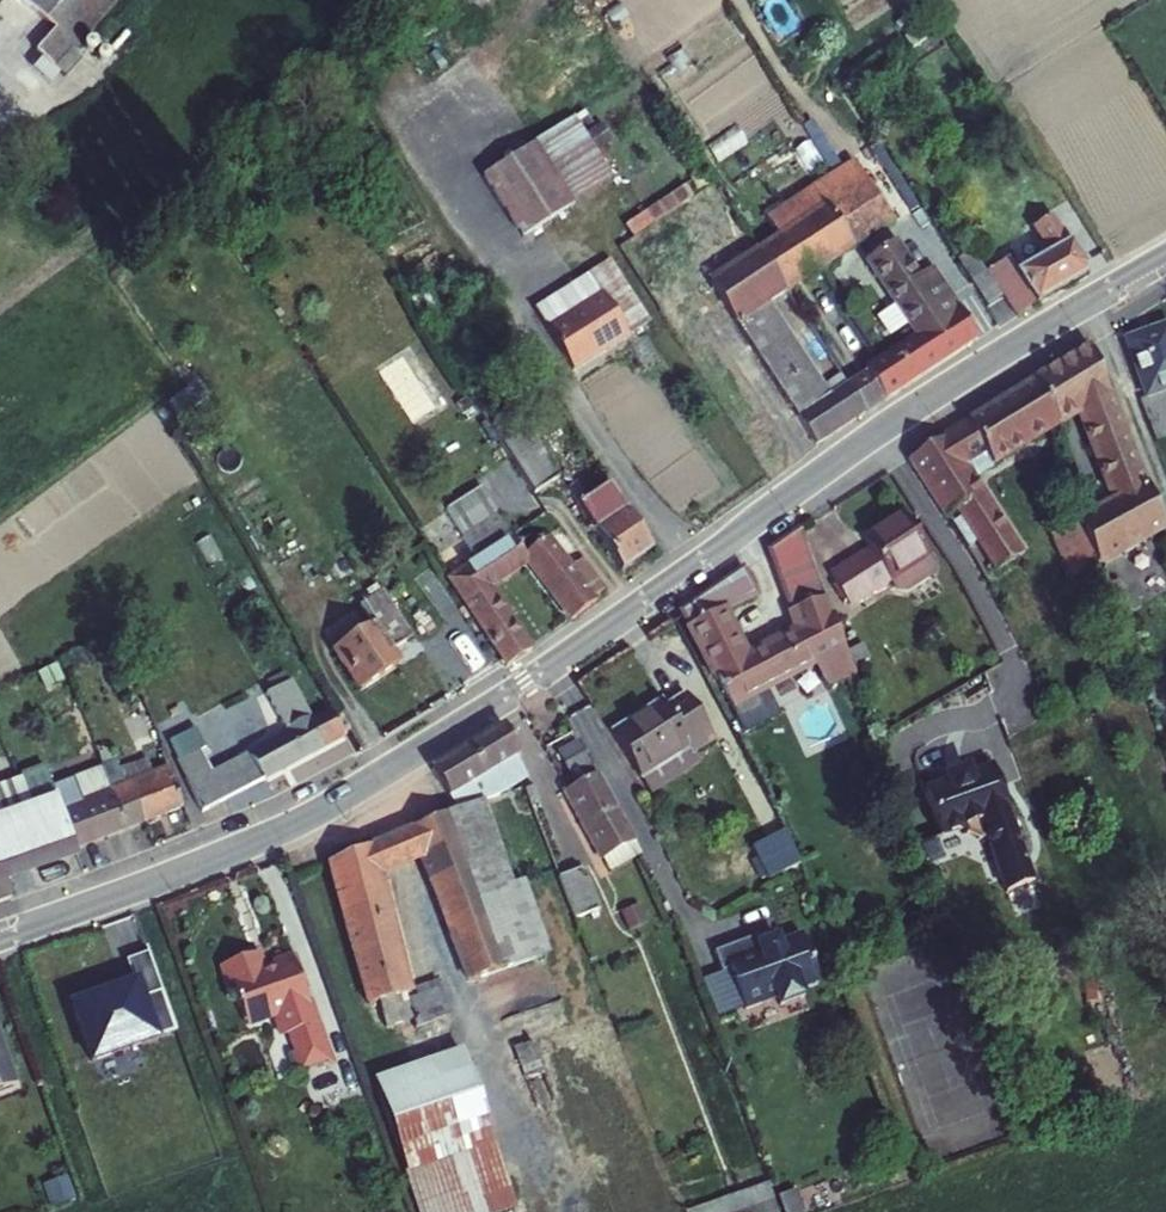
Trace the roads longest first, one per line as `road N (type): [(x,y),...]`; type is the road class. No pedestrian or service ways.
road 1 (residential): [(0,931),(208,855),(413,753),(515,691),(884,436),(1165,265)]

